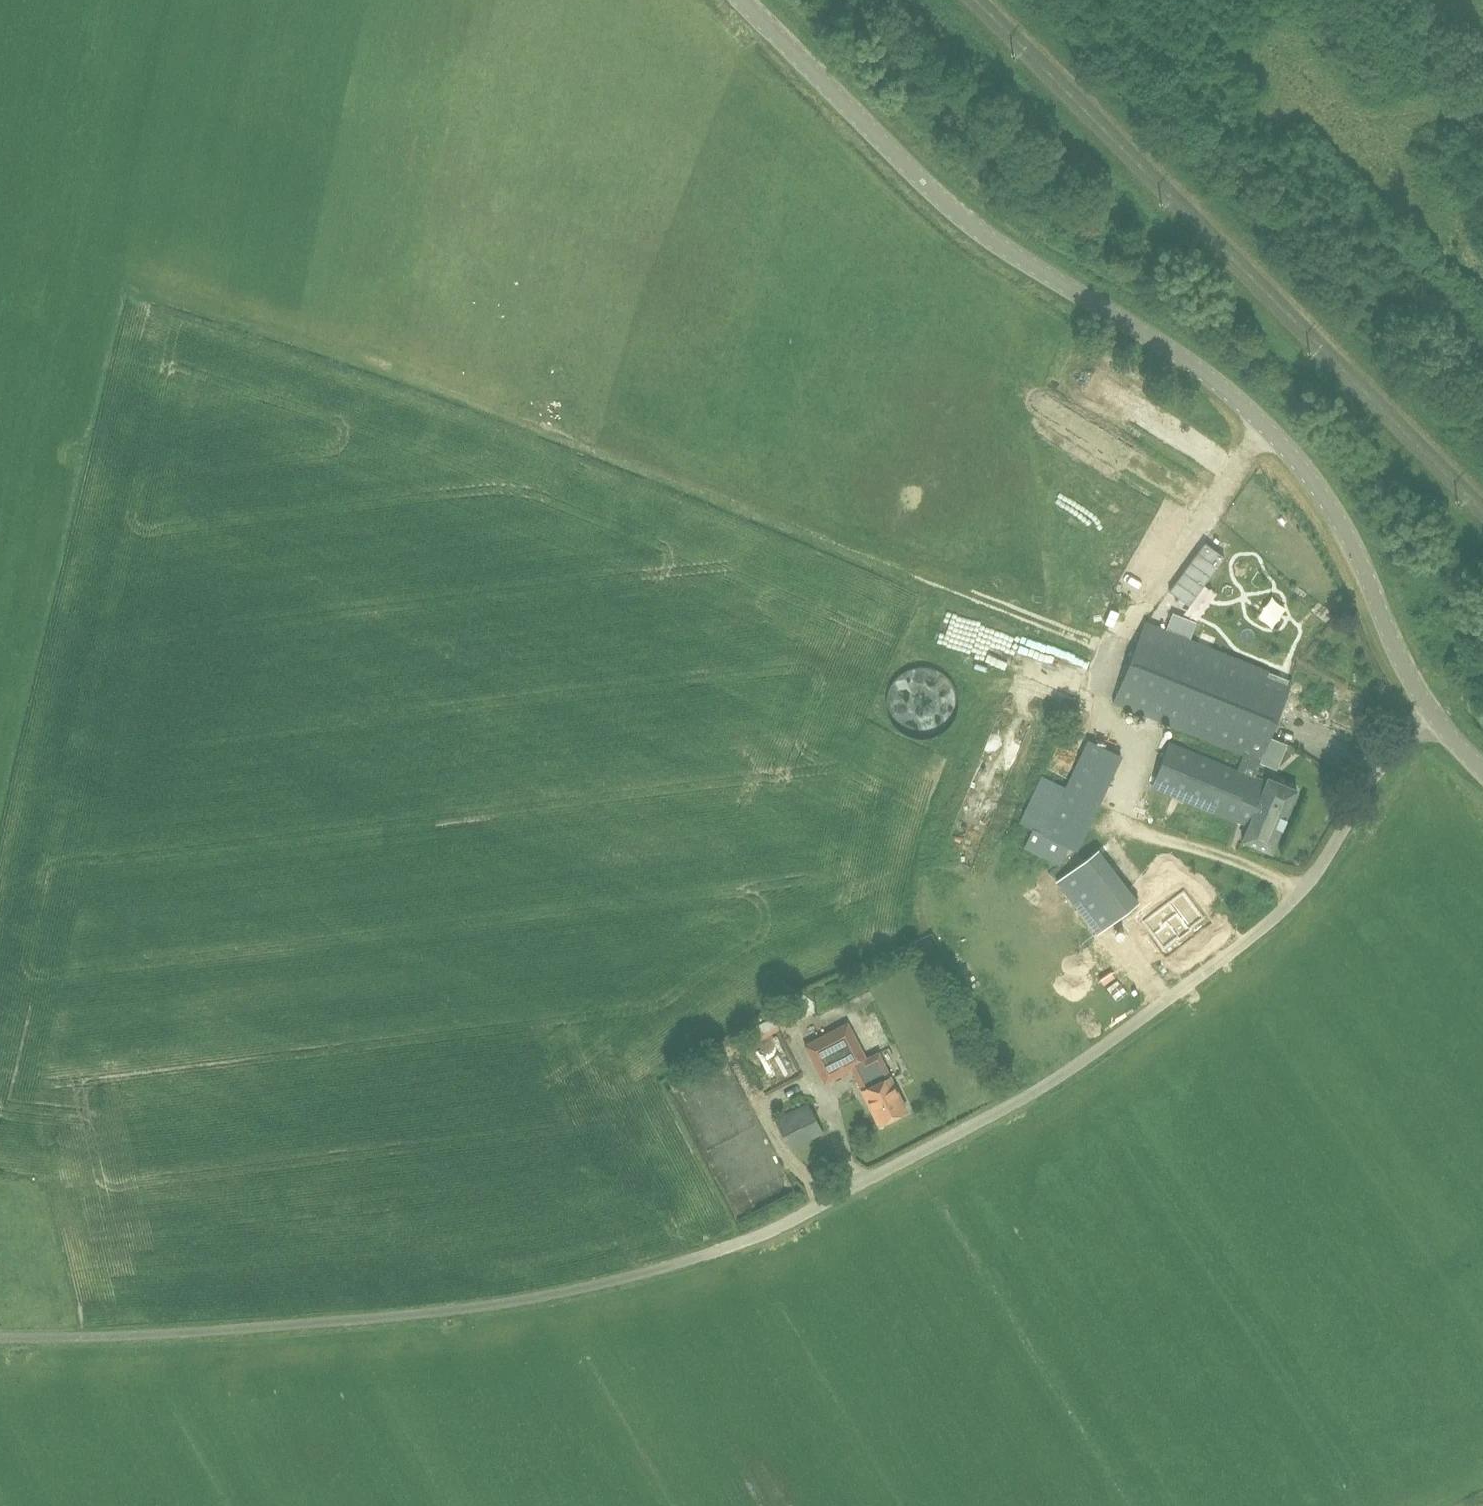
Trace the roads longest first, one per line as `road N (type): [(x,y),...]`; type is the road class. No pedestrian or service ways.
road 1 (tertiary): [(1482,771),(1426,708),(1340,521),(1273,433),(1195,366),(971,223),(743,0)]

